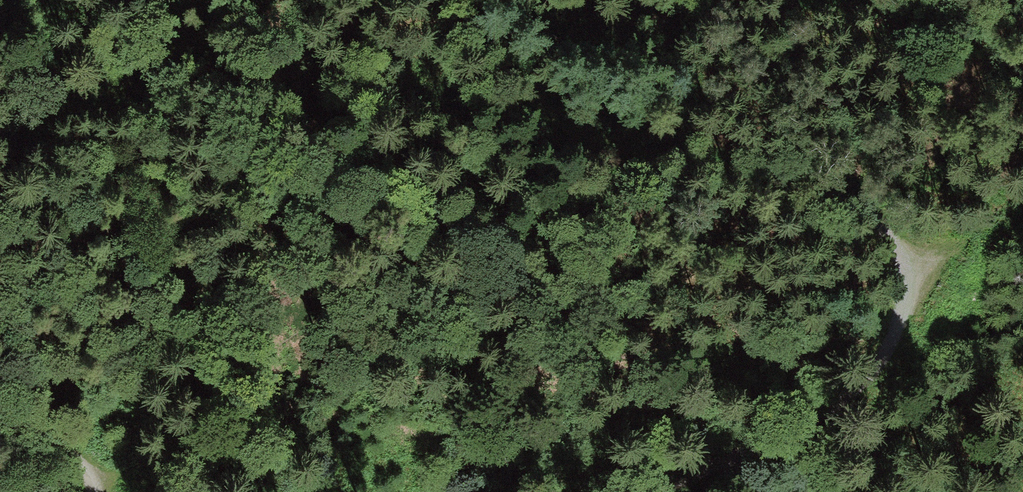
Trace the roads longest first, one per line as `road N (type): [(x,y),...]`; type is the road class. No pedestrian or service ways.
road 1 (track): [(663,491),(820,419),(858,390),(910,325),(914,278),(897,235),(850,198),(768,174),(578,140),(538,107),(478,27),(447,0)]
road 2 (track): [(253,0),(127,94),(21,137)]
road 3 (track): [(739,0),(630,57),(583,55),(510,0)]
road 4 (track): [(104,491),(85,453),(0,419)]

